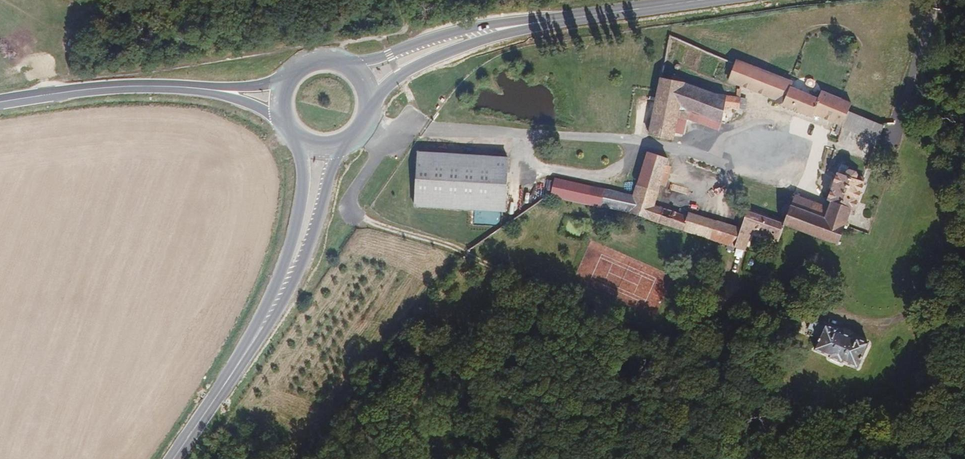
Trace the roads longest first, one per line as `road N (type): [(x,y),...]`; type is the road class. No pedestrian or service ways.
road 1 (unclassified): [(391,129),(351,196),(354,218),(458,250),(691,353),(708,347),(726,317),(739,257)]
road 2 (track): [(40,95),(79,83),(228,79),(388,46),(407,23),(392,0)]
road 3 (track): [(735,278),(766,296),(896,322),(917,304),(944,253),(964,170)]
road 4 (secondary): [(580,16),(450,32),(352,67)]
road 5 (secondary): [(245,354),(295,280),(344,143)]
road 6 (secondary): [(371,105),(433,58),(580,16)]
road 7 (secondary): [(301,139),(297,224),(245,354)]
road 8 (secondary): [(210,89),(94,89),(0,103)]
road 9 (secondary): [(245,354),(172,458)]

